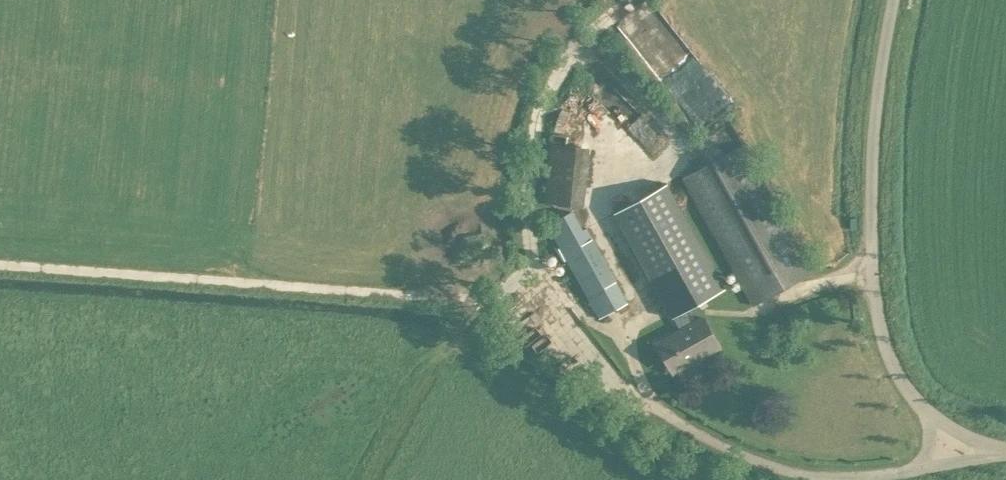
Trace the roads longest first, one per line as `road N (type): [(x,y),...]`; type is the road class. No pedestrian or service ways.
road 1 (unclassified): [(1005,443),(979,438),(931,412),(888,353),(875,304),(871,178),(890,0)]

